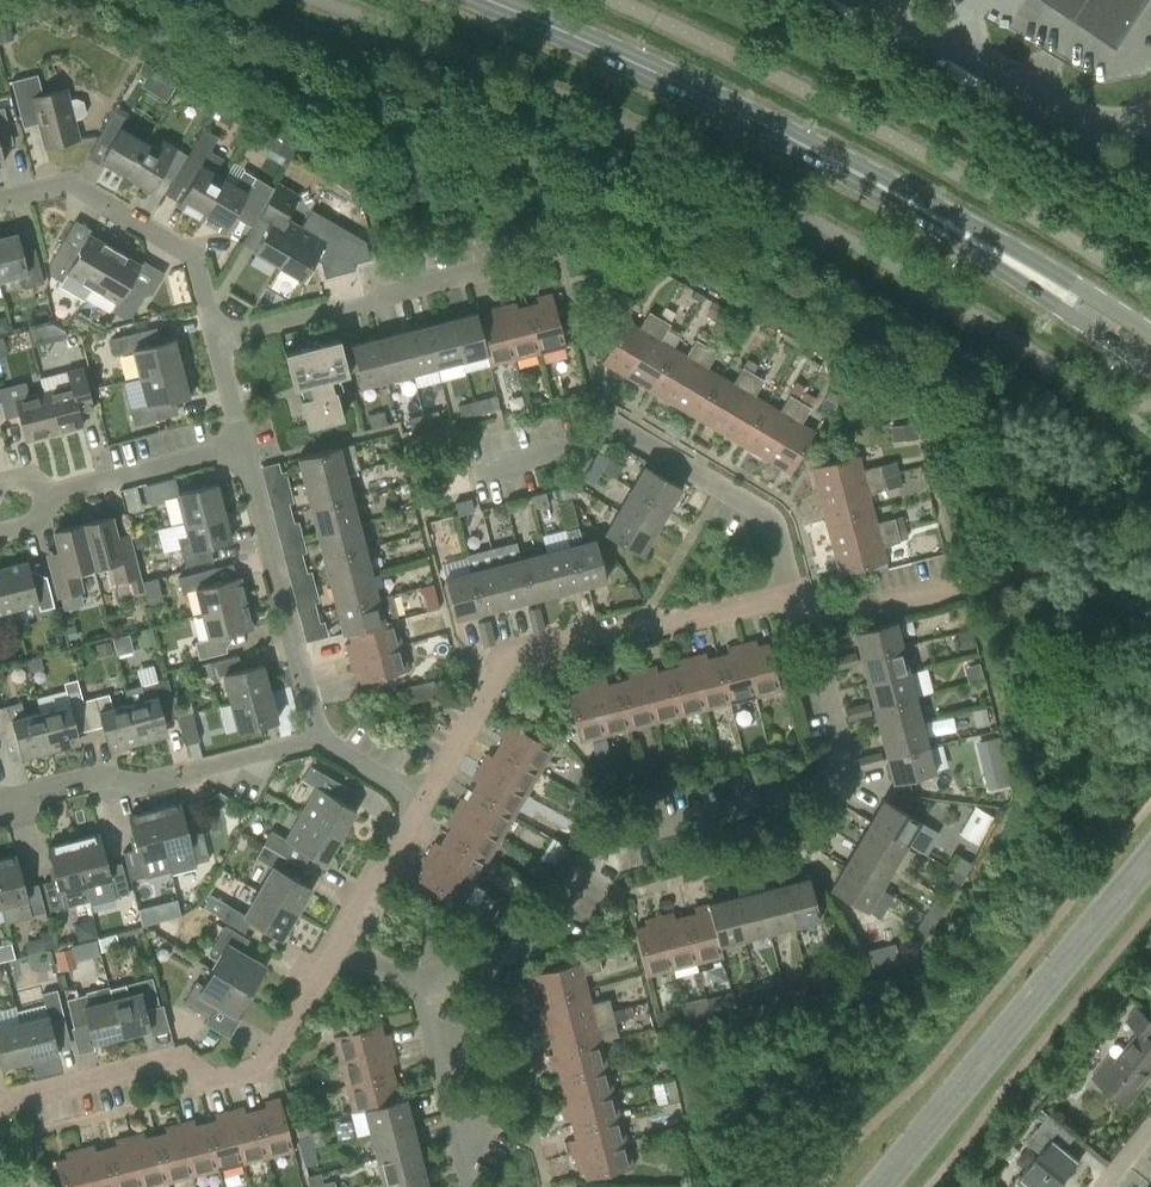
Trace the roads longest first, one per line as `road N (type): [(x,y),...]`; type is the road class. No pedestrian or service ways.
road 1 (residential): [(425,989),(430,977),(539,951),(603,841),(850,781),(814,618)]
road 2 (residential): [(790,594),(505,656),(418,801)]
road 3 (tertiary): [(873,1186),(1150,849)]
road 4 (residential): [(790,594),(776,521),(611,428),(466,467)]
road 5 (residential): [(332,944),(259,1066),(208,1078),(169,1062),(0,1109)]
road 6 (secondary): [(812,148),(834,173),(1150,368)]
road 7 (secondary): [(1150,334),(936,203),(837,151),(812,148)]
road 8 (secondary): [(812,148),(484,0)]
road 9 (unclassified): [(1150,112),(1077,122),(857,0)]
road 10 (residential): [(0,799),(105,778),(144,782),(317,741)]
road 11 (residential): [(317,741),(241,449)]
road 12 (residential): [(214,338),(196,261),(68,185),(0,202)]
road 13 (residential): [(214,338),(498,266)]
road 14 (residential): [(468,1186),(420,1001),(425,989)]
road 15 (residential): [(61,495),(241,449)]
road 16 (residential): [(418,801),(332,944)]
road 17 (residential): [(814,618),(962,583)]

